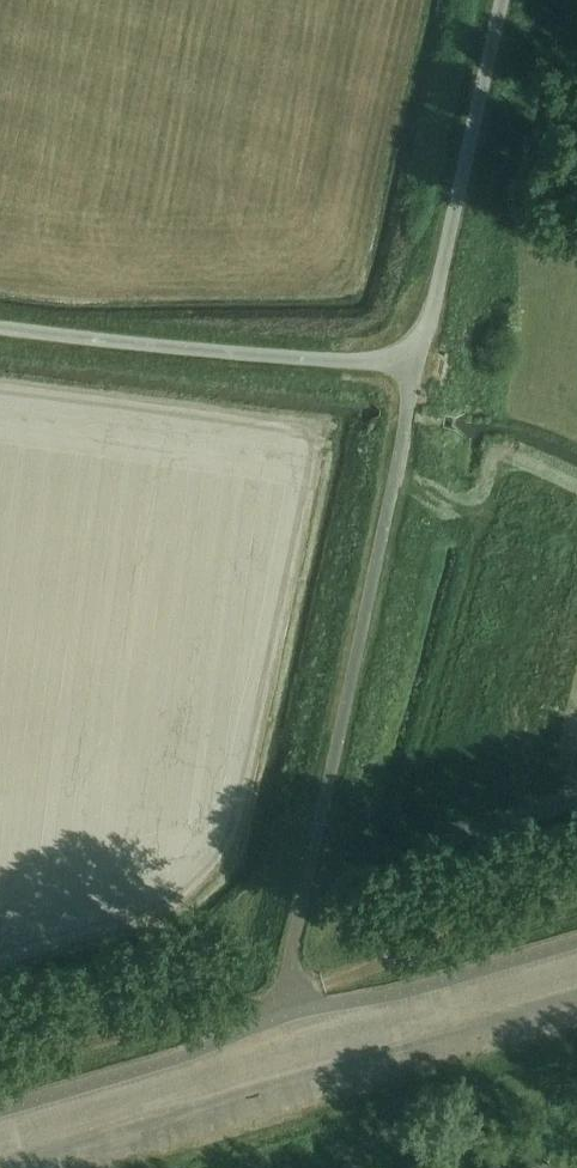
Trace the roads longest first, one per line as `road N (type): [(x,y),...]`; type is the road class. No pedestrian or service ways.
road 1 (unclassified): [(418,364),(290,958),(291,1014)]
road 2 (track): [(0,1059),(286,996),(576,884)]
road 3 (unclassified): [(418,364),(0,325)]
road 4 (unclassified): [(501,0),(418,364)]

